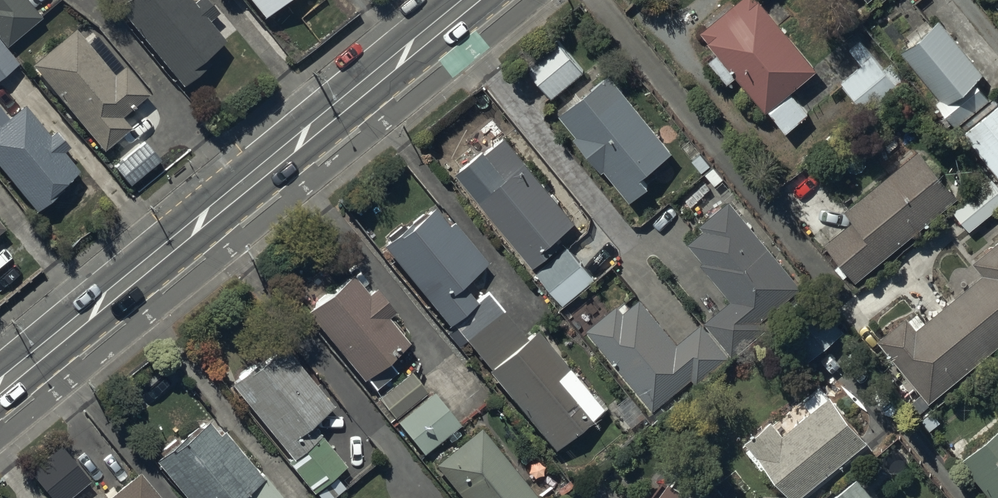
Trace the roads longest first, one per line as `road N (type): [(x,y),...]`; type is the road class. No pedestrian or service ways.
road 1 (secondary): [(0,387),(470,0)]

